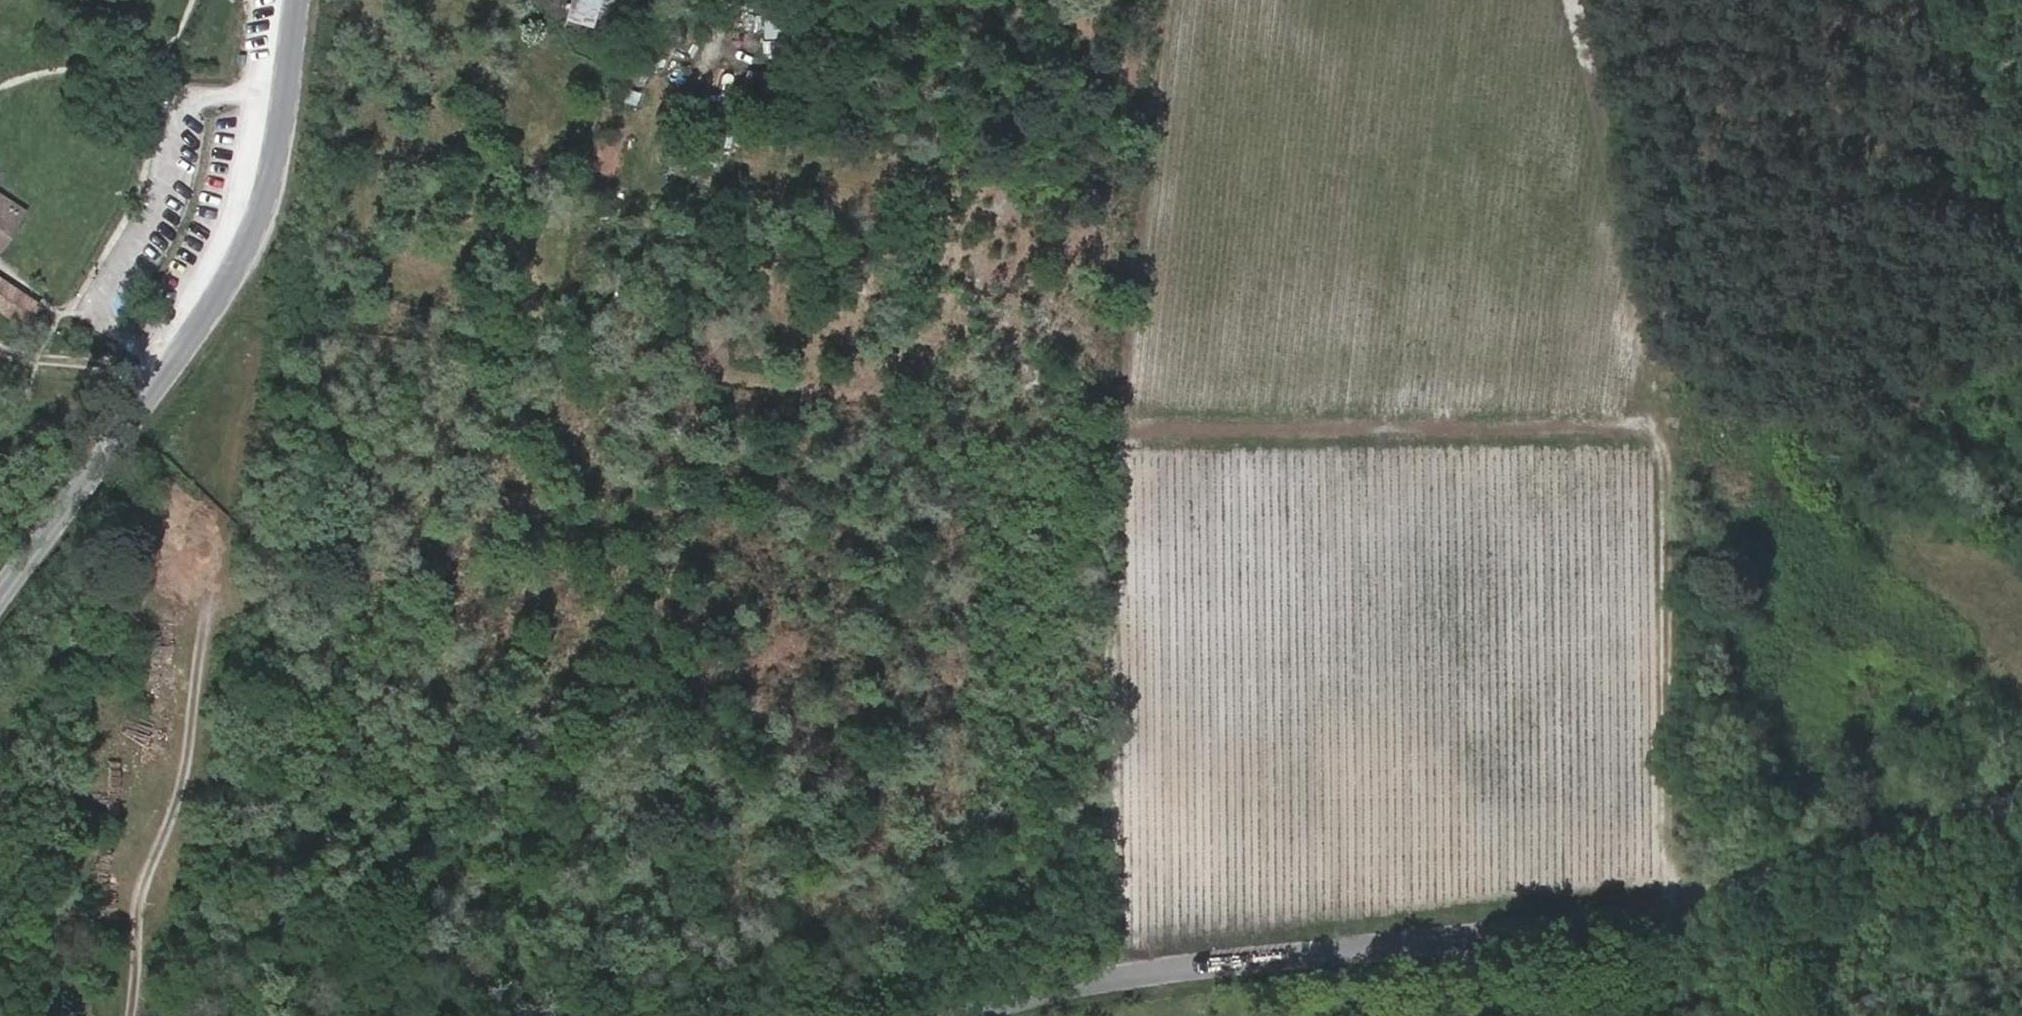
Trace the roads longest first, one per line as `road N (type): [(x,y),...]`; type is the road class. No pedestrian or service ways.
road 1 (tertiary): [(979,1015),(1106,972),(1608,920),(1758,891),(2021,803)]
road 2 (unclassified): [(298,0),(256,234),(170,366),(0,594)]

